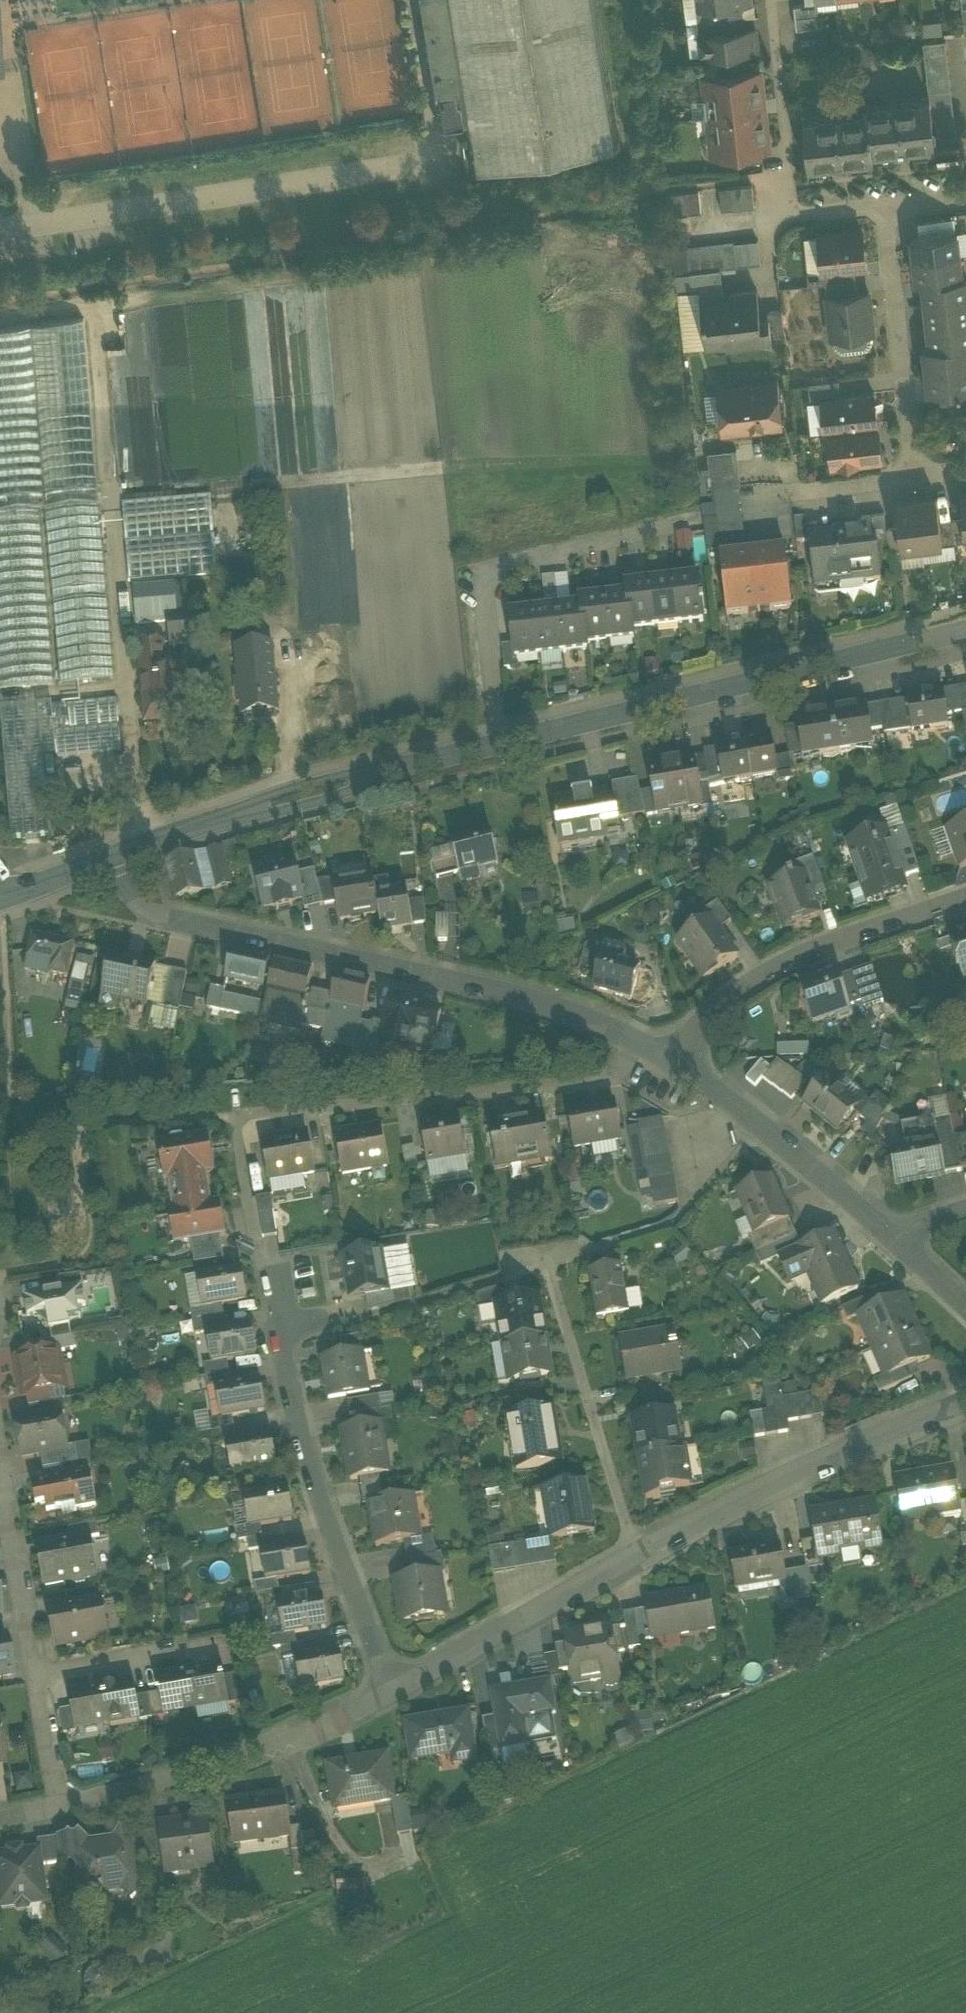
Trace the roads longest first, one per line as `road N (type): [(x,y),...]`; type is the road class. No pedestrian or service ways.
road 1 (residential): [(117,856),(498,743),(965,631)]
road 2 (residential): [(117,856),(135,900),(154,915),(520,996),(598,1021),(678,1063)]
road 3 (residential): [(393,1691),(317,1491),(293,1408),(270,1276)]
road 4 (residential): [(638,1554),(832,1456),(965,1401)]
road 5 (residential): [(0,1469),(64,1807)]
road 6 (residential): [(678,1063),(708,1016),(749,980),(965,902)]
road 7 (residential): [(638,1554),(544,1266)]
road 8 (residential): [(773,0),(793,204),(880,195)]
road 9 (residential): [(880,195),(918,477)]
road 10 (residential): [(393,1691),(638,1554)]
road 11 (residential): [(64,1807),(198,1771),(326,1724)]
road 12 (residential): [(678,1063),(890,1233)]
road 13 (residential): [(787,492),(918,477)]
road 14 (residential): [(0,897),(117,856)]

